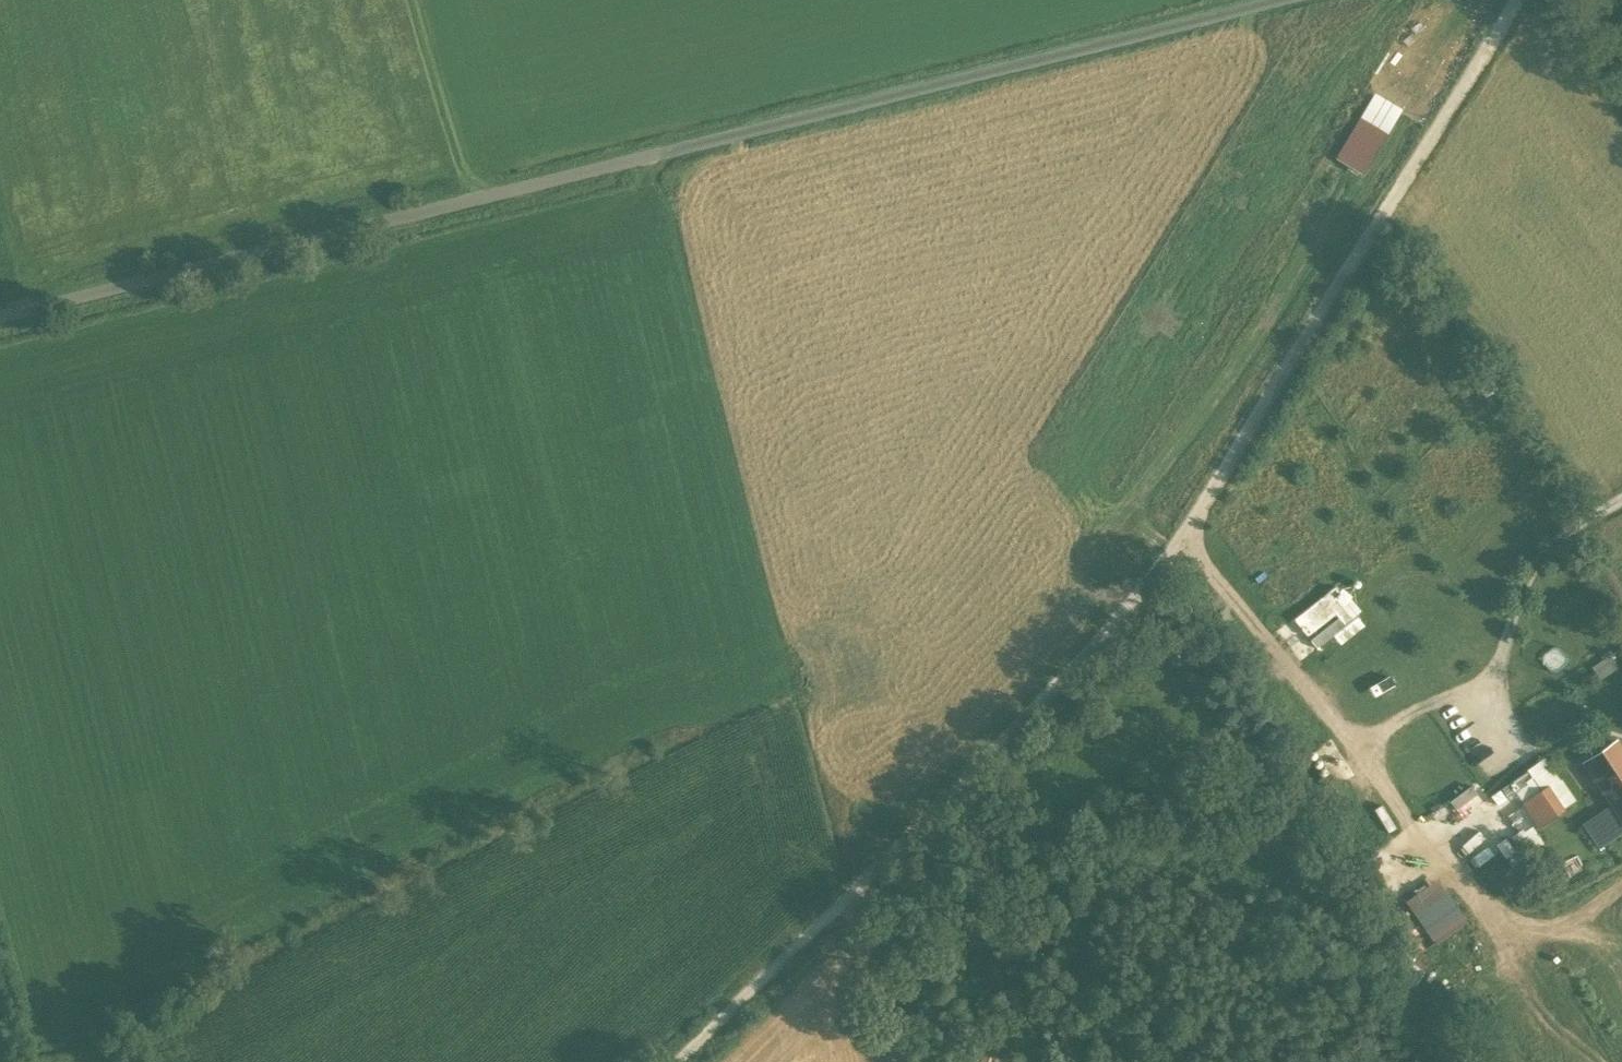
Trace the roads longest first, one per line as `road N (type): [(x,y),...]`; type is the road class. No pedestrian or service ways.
road 1 (track): [(1513,0),(1125,615),(851,897),(676,1061)]
road 2 (unclassified): [(1264,0),(0,312)]
road 3 (track): [(1574,529),(1369,232)]
road 4 (track): [(851,897),(892,1061)]

